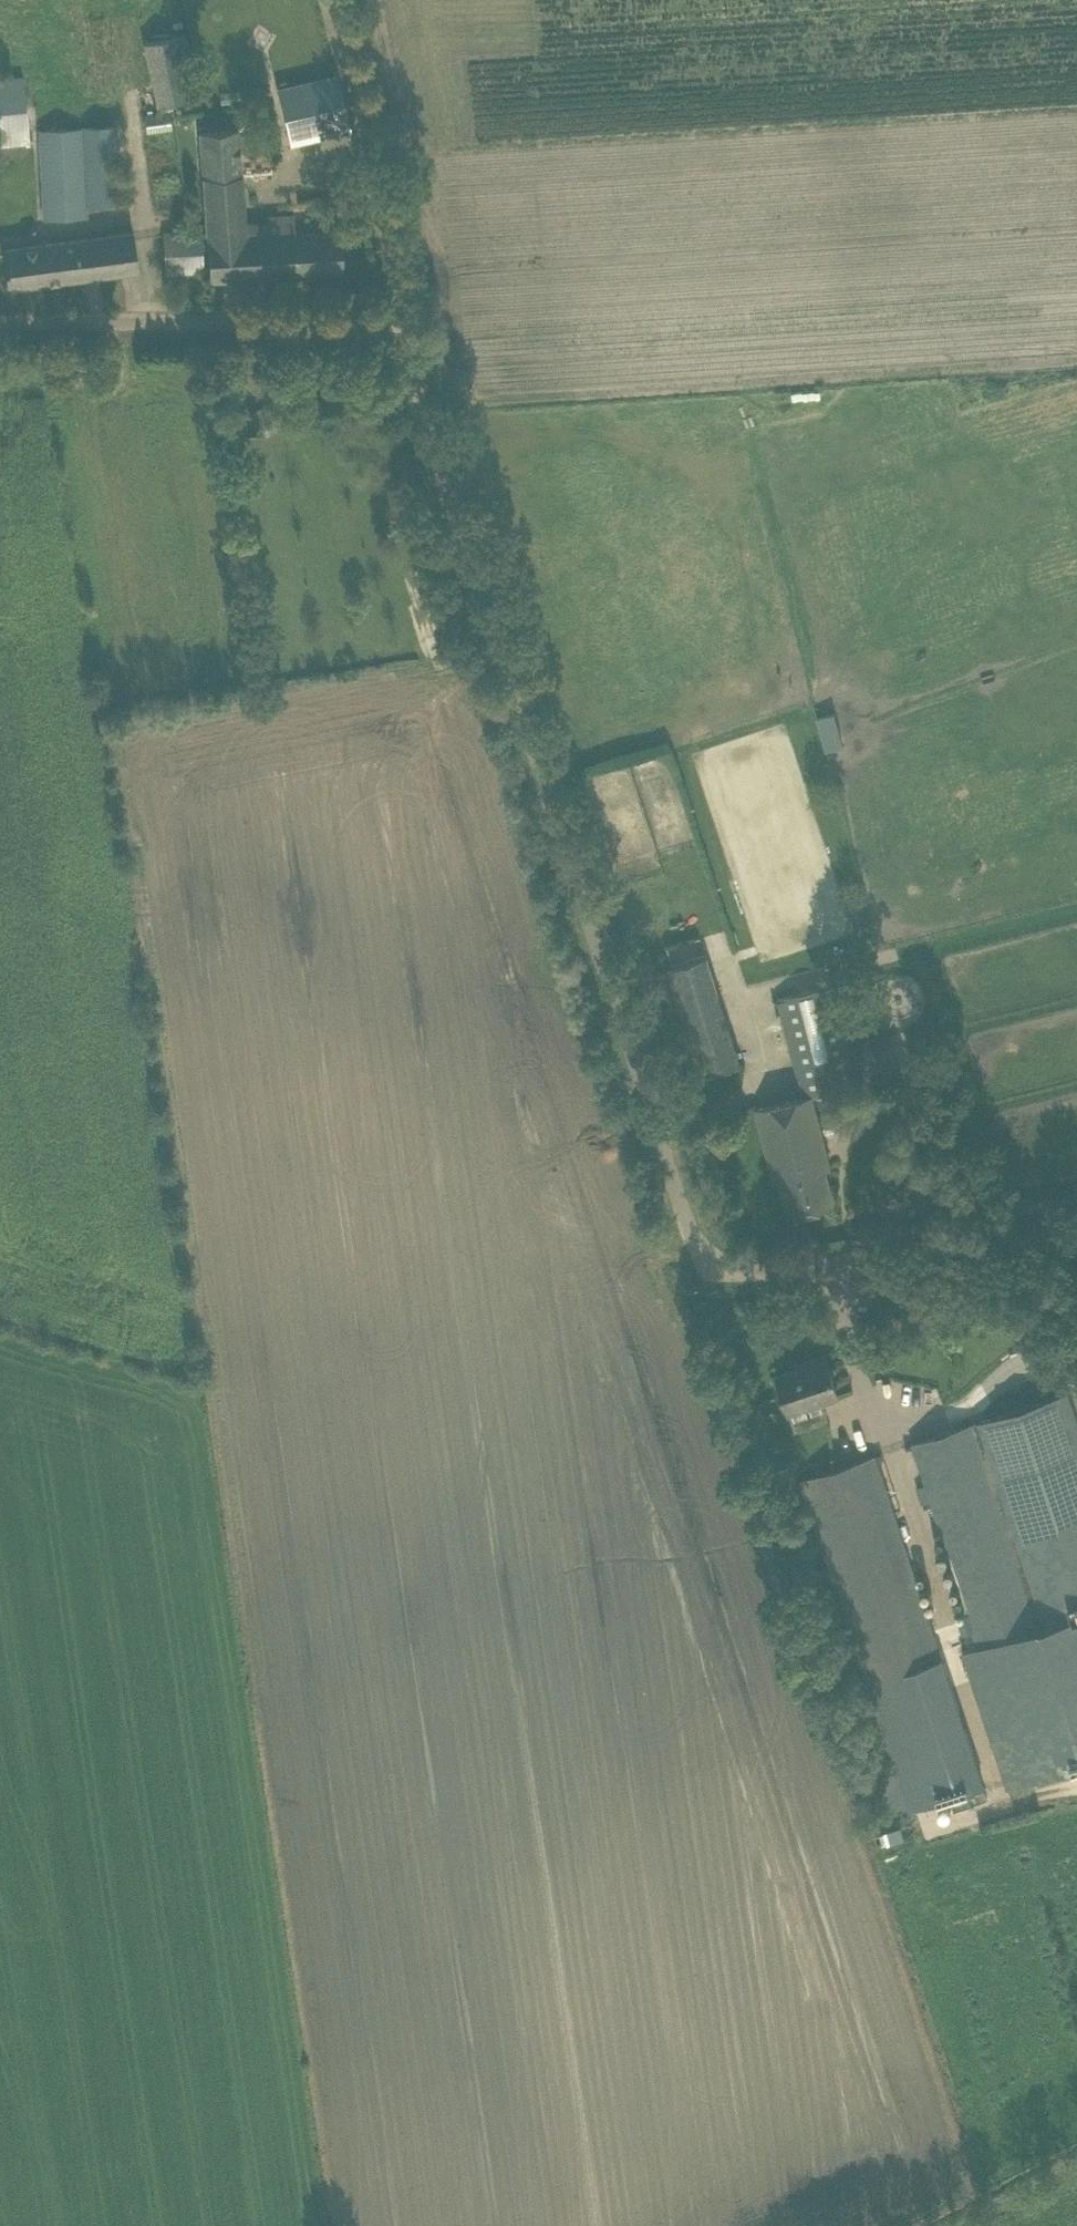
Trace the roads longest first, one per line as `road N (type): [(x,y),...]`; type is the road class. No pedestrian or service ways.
road 1 (unclassified): [(0,319),(336,316),(380,324),(400,340),(689,1223),(716,1264),(761,1271),(1076,1228)]

